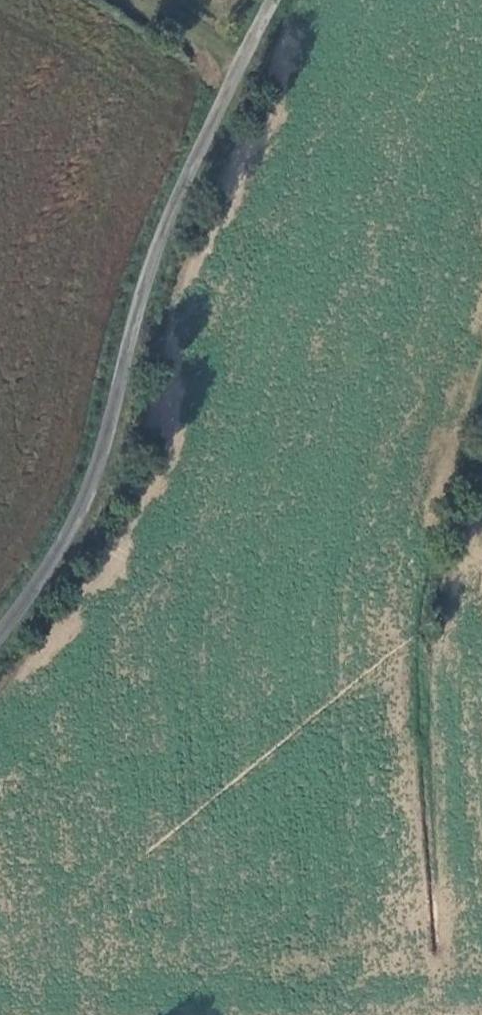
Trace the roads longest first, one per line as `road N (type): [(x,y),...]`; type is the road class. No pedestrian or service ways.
road 1 (unclassified): [(0,635),(70,535),(97,475),(166,218),(276,0)]

